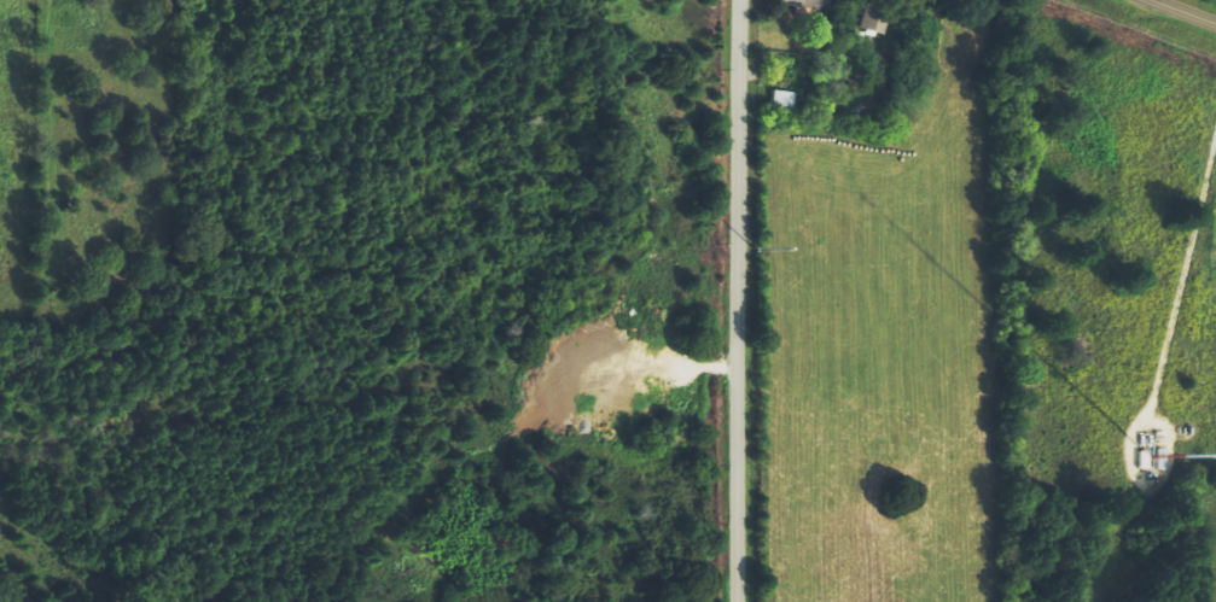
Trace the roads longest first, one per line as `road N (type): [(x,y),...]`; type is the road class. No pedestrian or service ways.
road 1 (residential): [(741,601),(738,0)]

